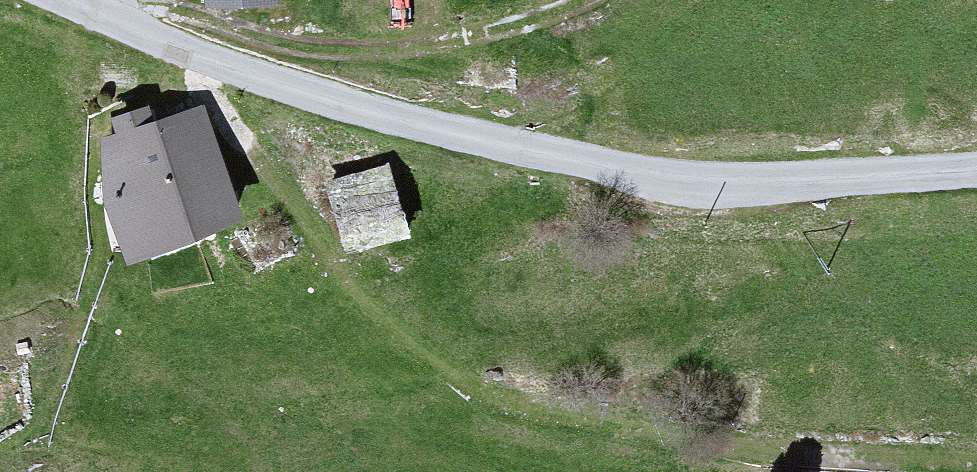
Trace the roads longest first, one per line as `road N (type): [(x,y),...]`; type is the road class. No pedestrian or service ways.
road 1 (unclassified): [(976,176),(780,189),(559,170),(66,0)]
road 2 (track): [(133,27),(158,12),(197,16),(301,46),(364,53),(487,36),(576,0)]

